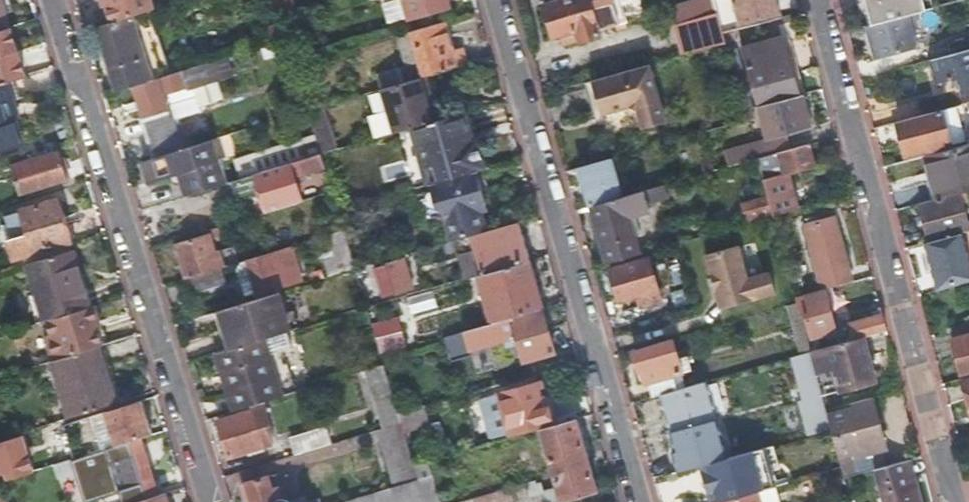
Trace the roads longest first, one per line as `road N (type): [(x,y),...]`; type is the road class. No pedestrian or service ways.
road 1 (residential): [(49,0),(204,501)]
road 2 (residential): [(634,501),(491,0)]
road 3 (residential): [(812,0),(945,501)]

